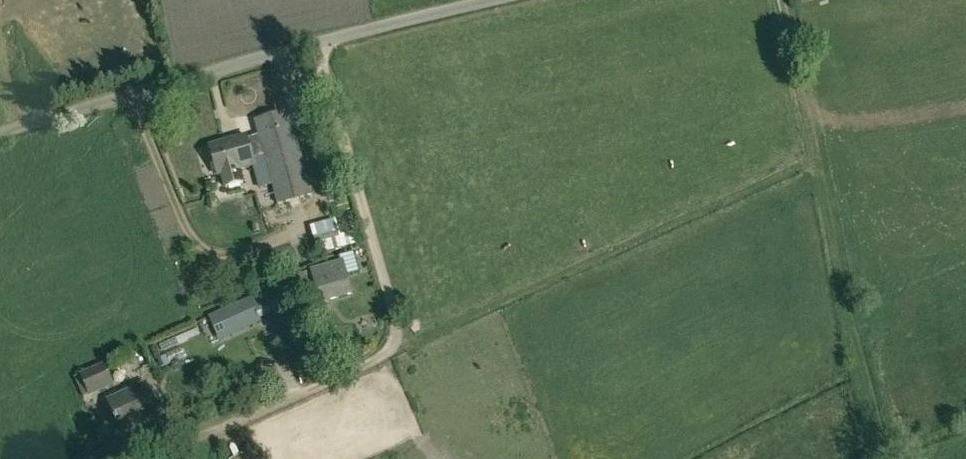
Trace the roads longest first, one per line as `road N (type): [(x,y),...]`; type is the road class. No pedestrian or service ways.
road 1 (track): [(389,352),(816,158),(884,458)]
road 2 (unclassified): [(0,140),(44,118),(495,0)]
road 3 (track): [(319,43),(390,299),(389,352)]
road 4 (track): [(389,352),(144,458)]
road 5 (track): [(816,158),(782,0)]

